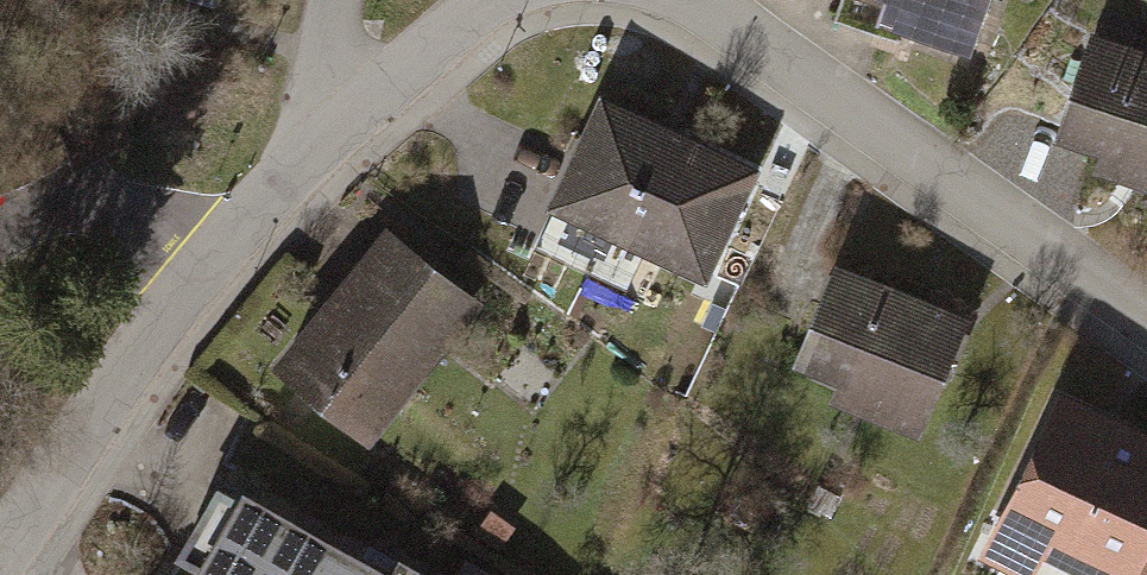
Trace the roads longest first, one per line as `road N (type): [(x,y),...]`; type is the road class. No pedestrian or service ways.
road 1 (residential): [(0,568),(213,258),(338,120)]
road 2 (residential): [(700,0),(1146,315)]
road 3 (residential): [(338,120),(485,0)]

